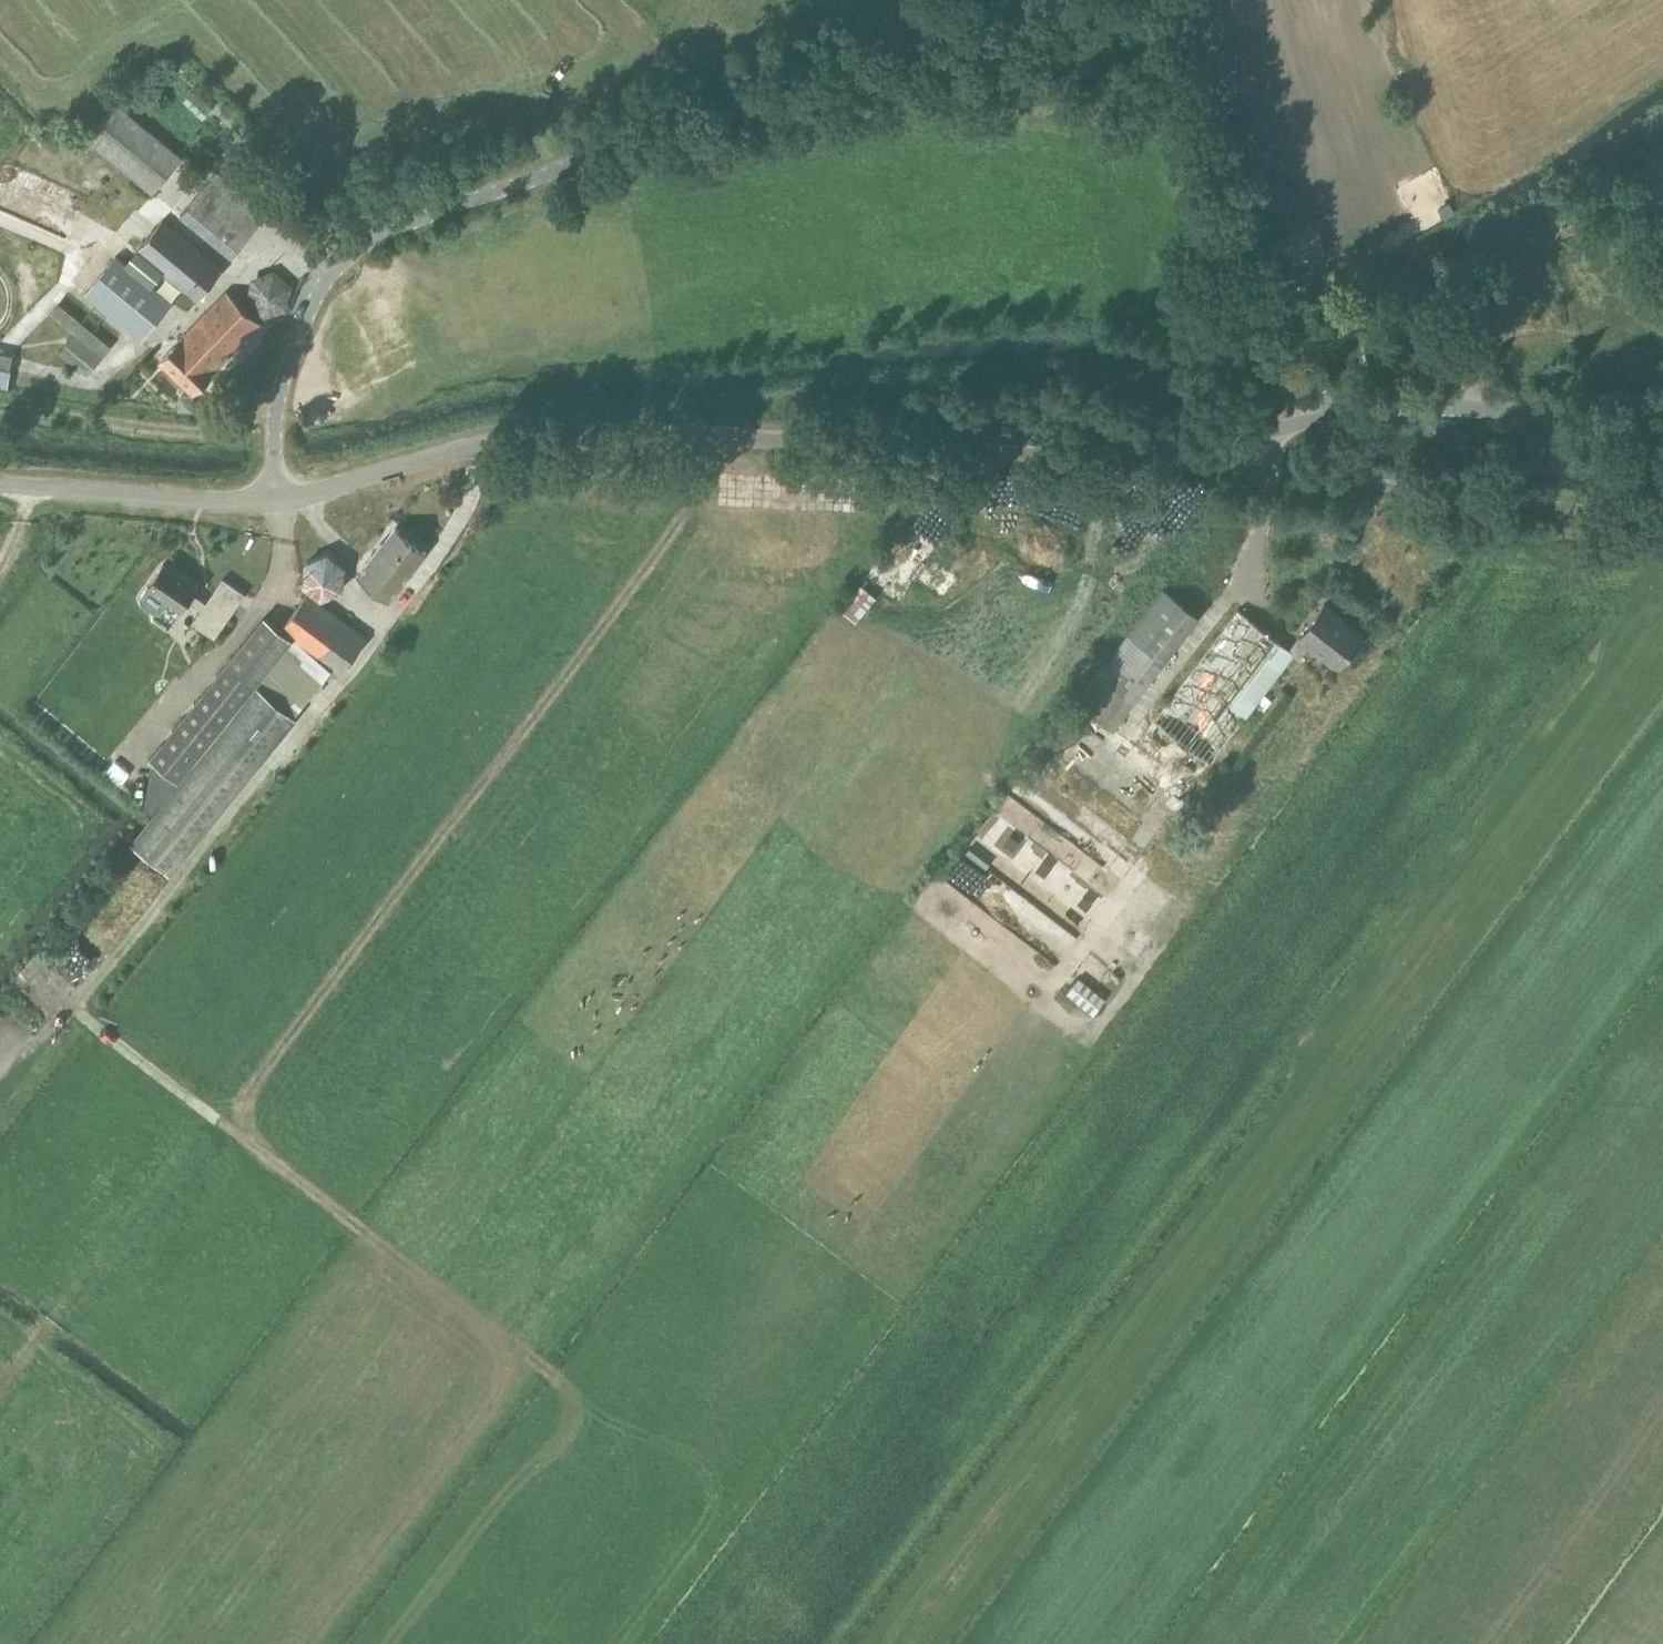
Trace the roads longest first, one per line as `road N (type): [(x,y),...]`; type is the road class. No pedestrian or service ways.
road 1 (unclassified): [(279,501),(525,435),(1159,457),(1274,435),(1307,414)]
road 2 (unclassified): [(279,501),(278,410),(303,327),(348,238),(389,216),(991,0)]
road 3 (track): [(228,1127),(688,519),(712,437)]
road 4 (unclassified): [(1307,414),(1276,355),(1151,0)]
road 5 (track): [(228,1127),(576,1386)]
road 6 (track): [(1272,467),(1373,487),(1662,511)]
road 7 (unclassified): [(1662,422),(1433,407),(1307,414)]
road 8 (track): [(0,1385),(228,1127)]
road 9 (unclassified): [(279,501),(0,485)]
road 10 (track): [(228,1127),(77,1013)]

